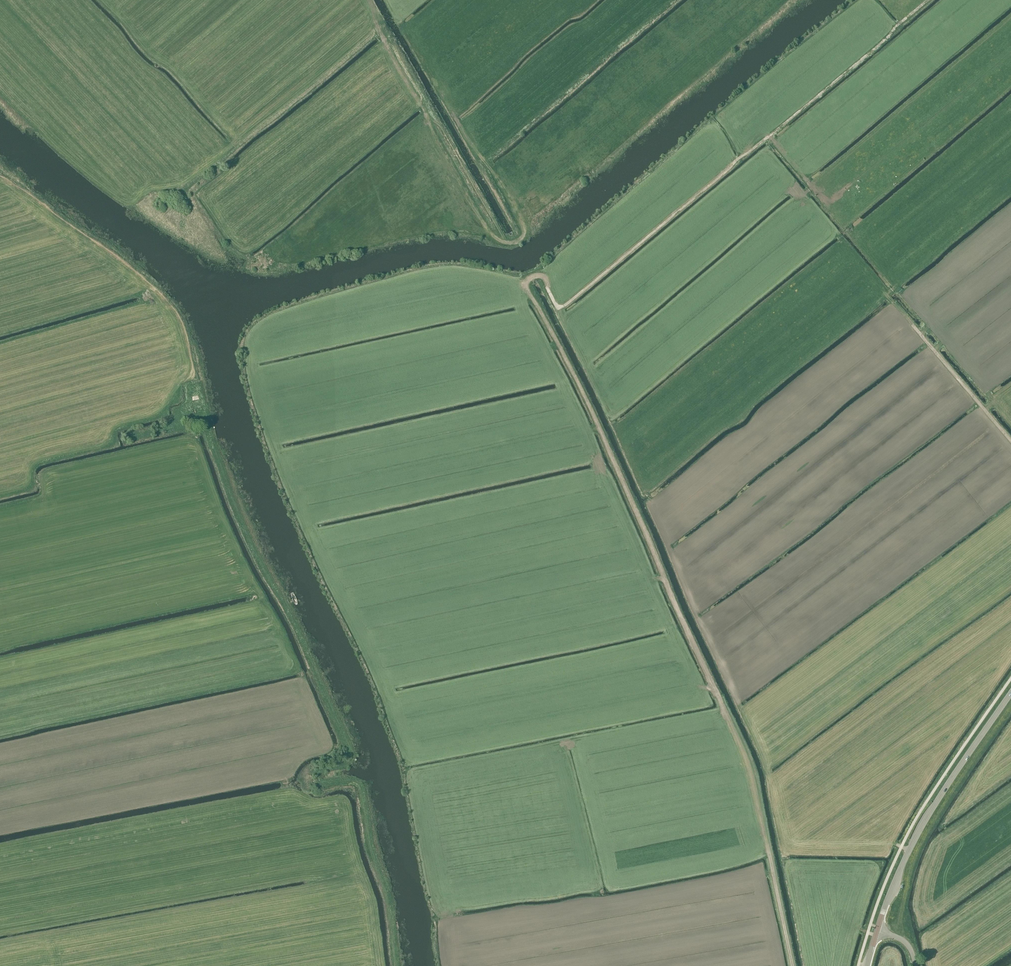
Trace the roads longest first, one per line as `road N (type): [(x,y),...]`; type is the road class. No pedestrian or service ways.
road 1 (secondary): [(877,931),(926,819),(1010,693)]

